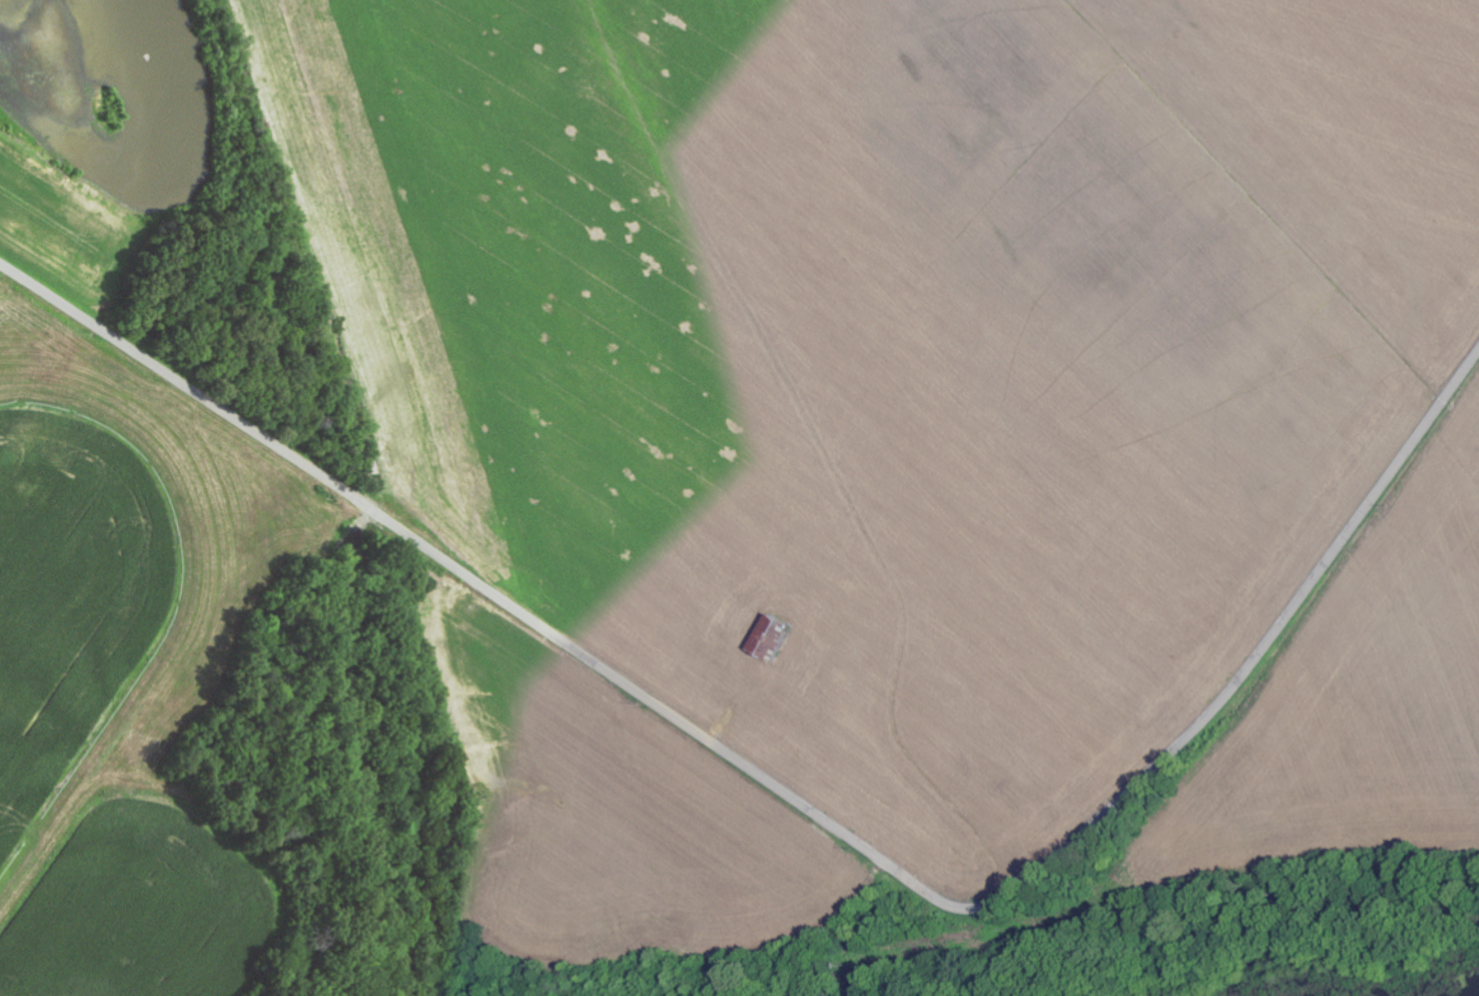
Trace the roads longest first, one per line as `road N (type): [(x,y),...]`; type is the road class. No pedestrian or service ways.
road 1 (tertiary): [(1478,353),(1200,724),(1026,883),(970,906),(914,883),(0,264)]
road 2 (residential): [(864,848),(745,949),(524,957)]

